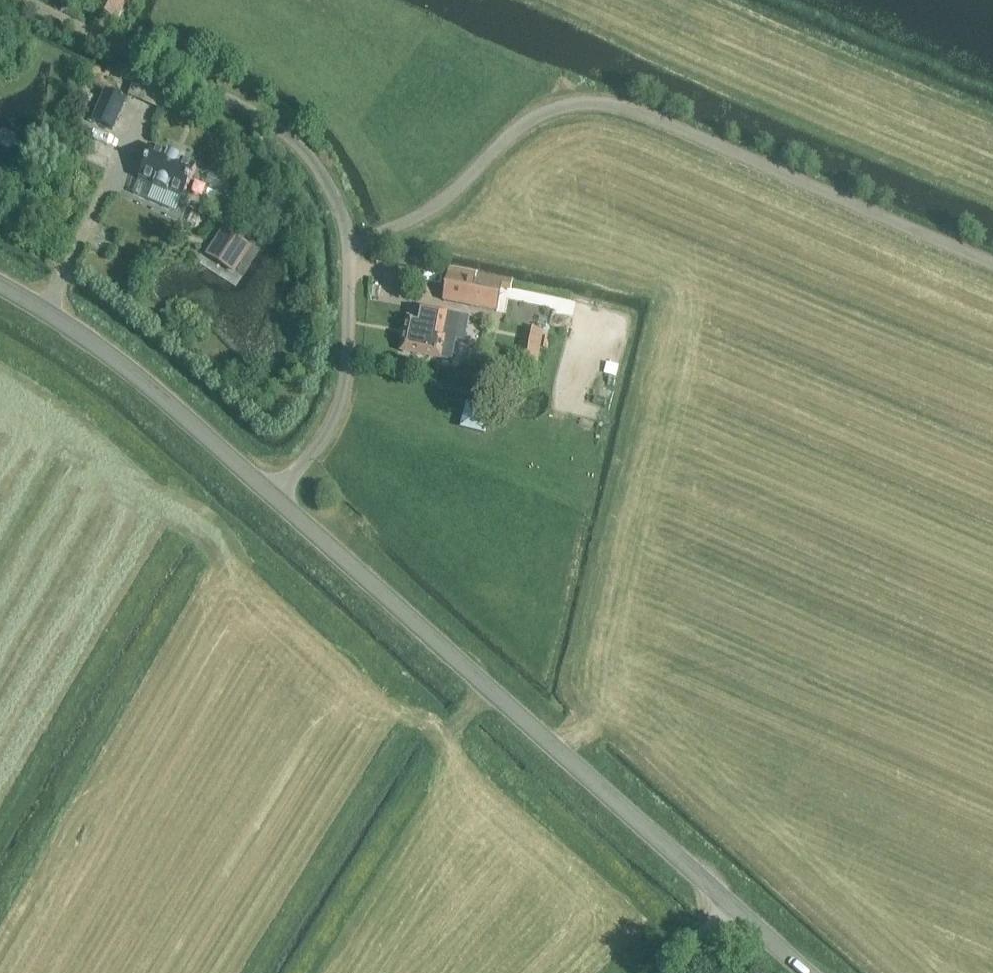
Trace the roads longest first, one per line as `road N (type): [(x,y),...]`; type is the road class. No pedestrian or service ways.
road 1 (unclassified): [(805,972),(273,495)]
road 2 (unclassified): [(124,48),(278,129),(321,173),(343,221),(348,350),(341,400),(324,438),(273,495)]
road 3 (unclassified): [(273,495),(98,347),(0,286)]

